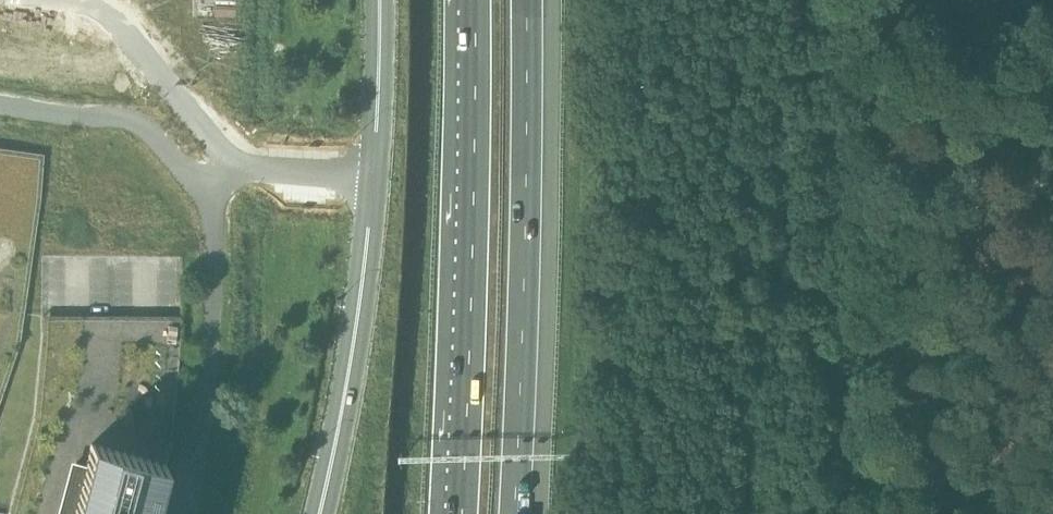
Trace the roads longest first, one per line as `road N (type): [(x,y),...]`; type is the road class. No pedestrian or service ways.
road 1 (motorway): [(514,513),(526,0)]
road 2 (motorway): [(473,0),(461,513)]
road 3 (secondary): [(373,177),(345,399),(320,513)]
road 4 (unclassified): [(189,513),(214,257),(213,214),(200,189)]
road 5 (unclassified): [(200,189),(131,118),(0,104)]
road 6 (residential): [(233,164),(96,0)]
road 7 (secondary): [(379,0),(373,177)]
road 8 (residential): [(373,177),(233,164)]

